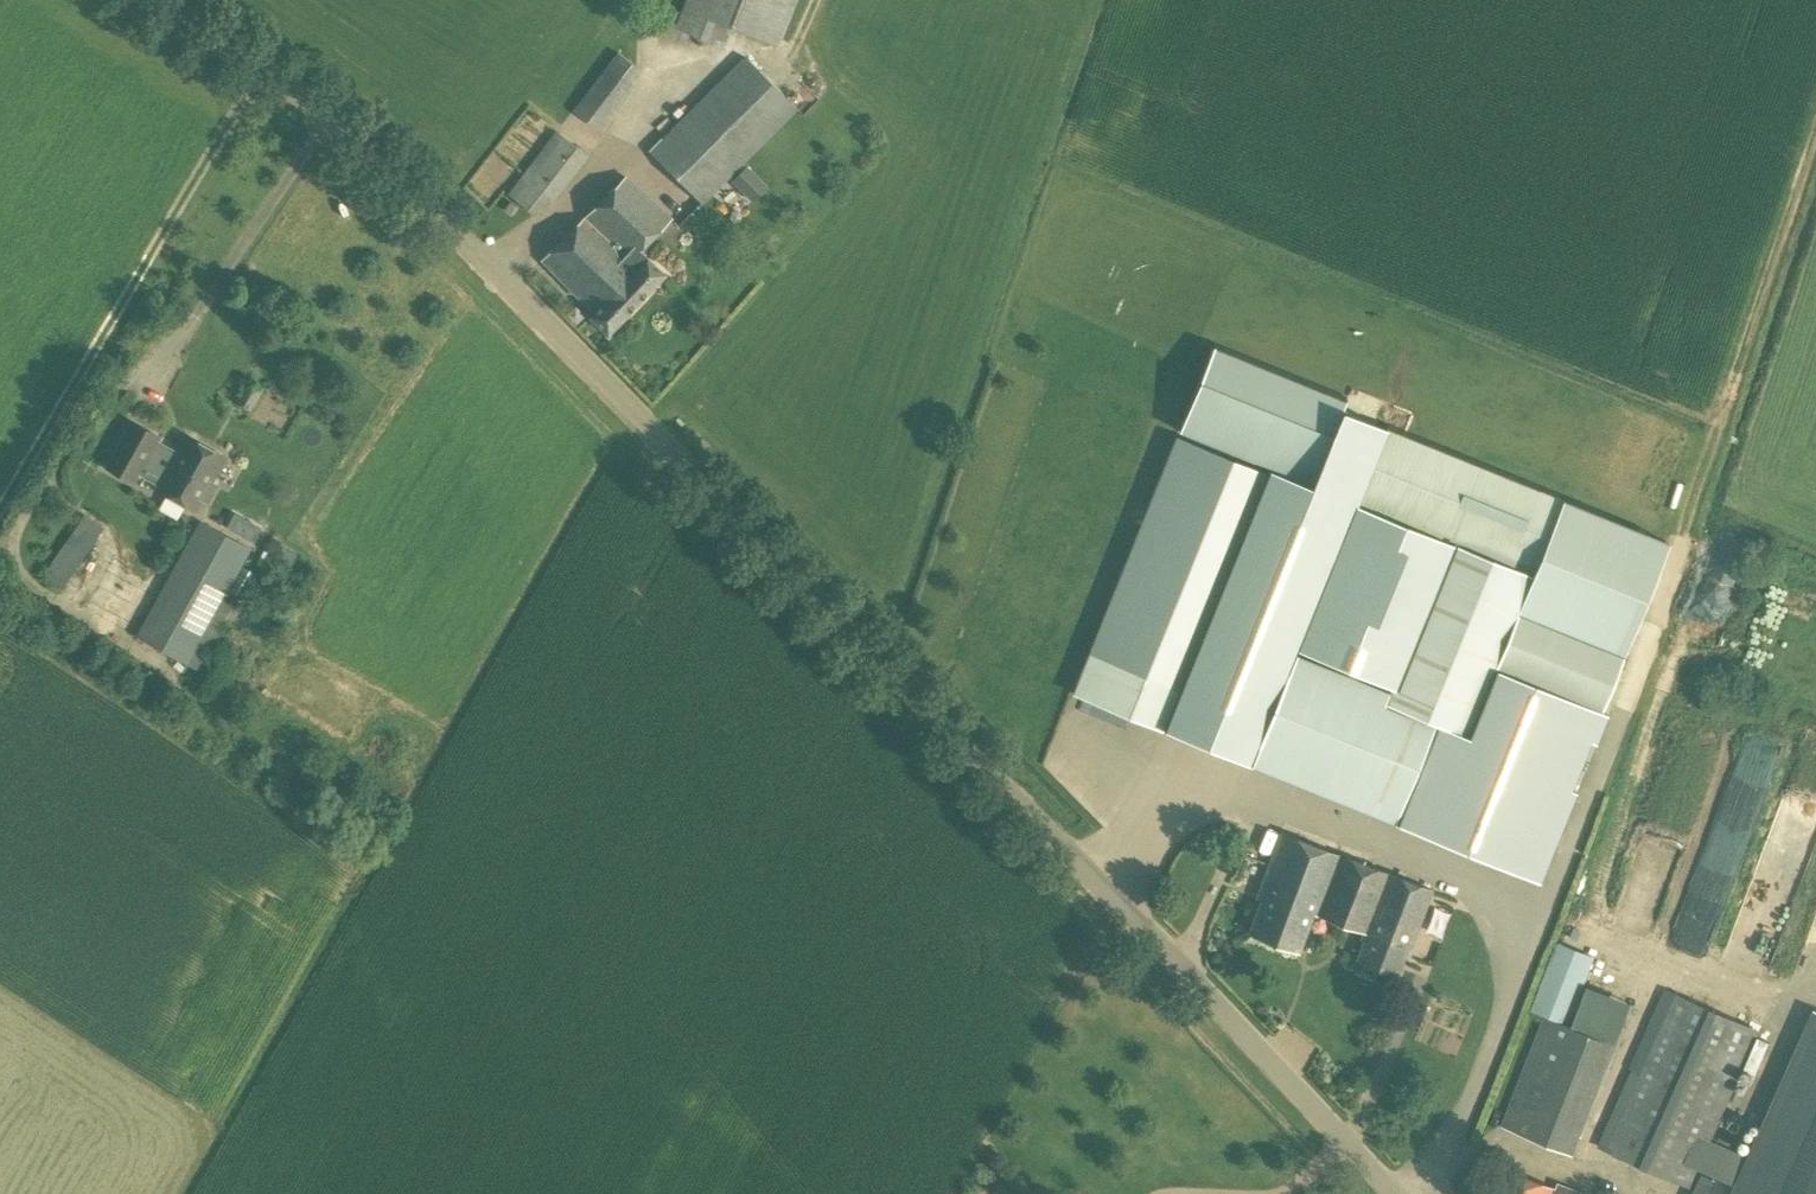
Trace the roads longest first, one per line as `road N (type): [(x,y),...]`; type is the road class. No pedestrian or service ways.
road 1 (unclassified): [(1386,1193),(1210,1001),(404,187),(298,97),(158,0)]

